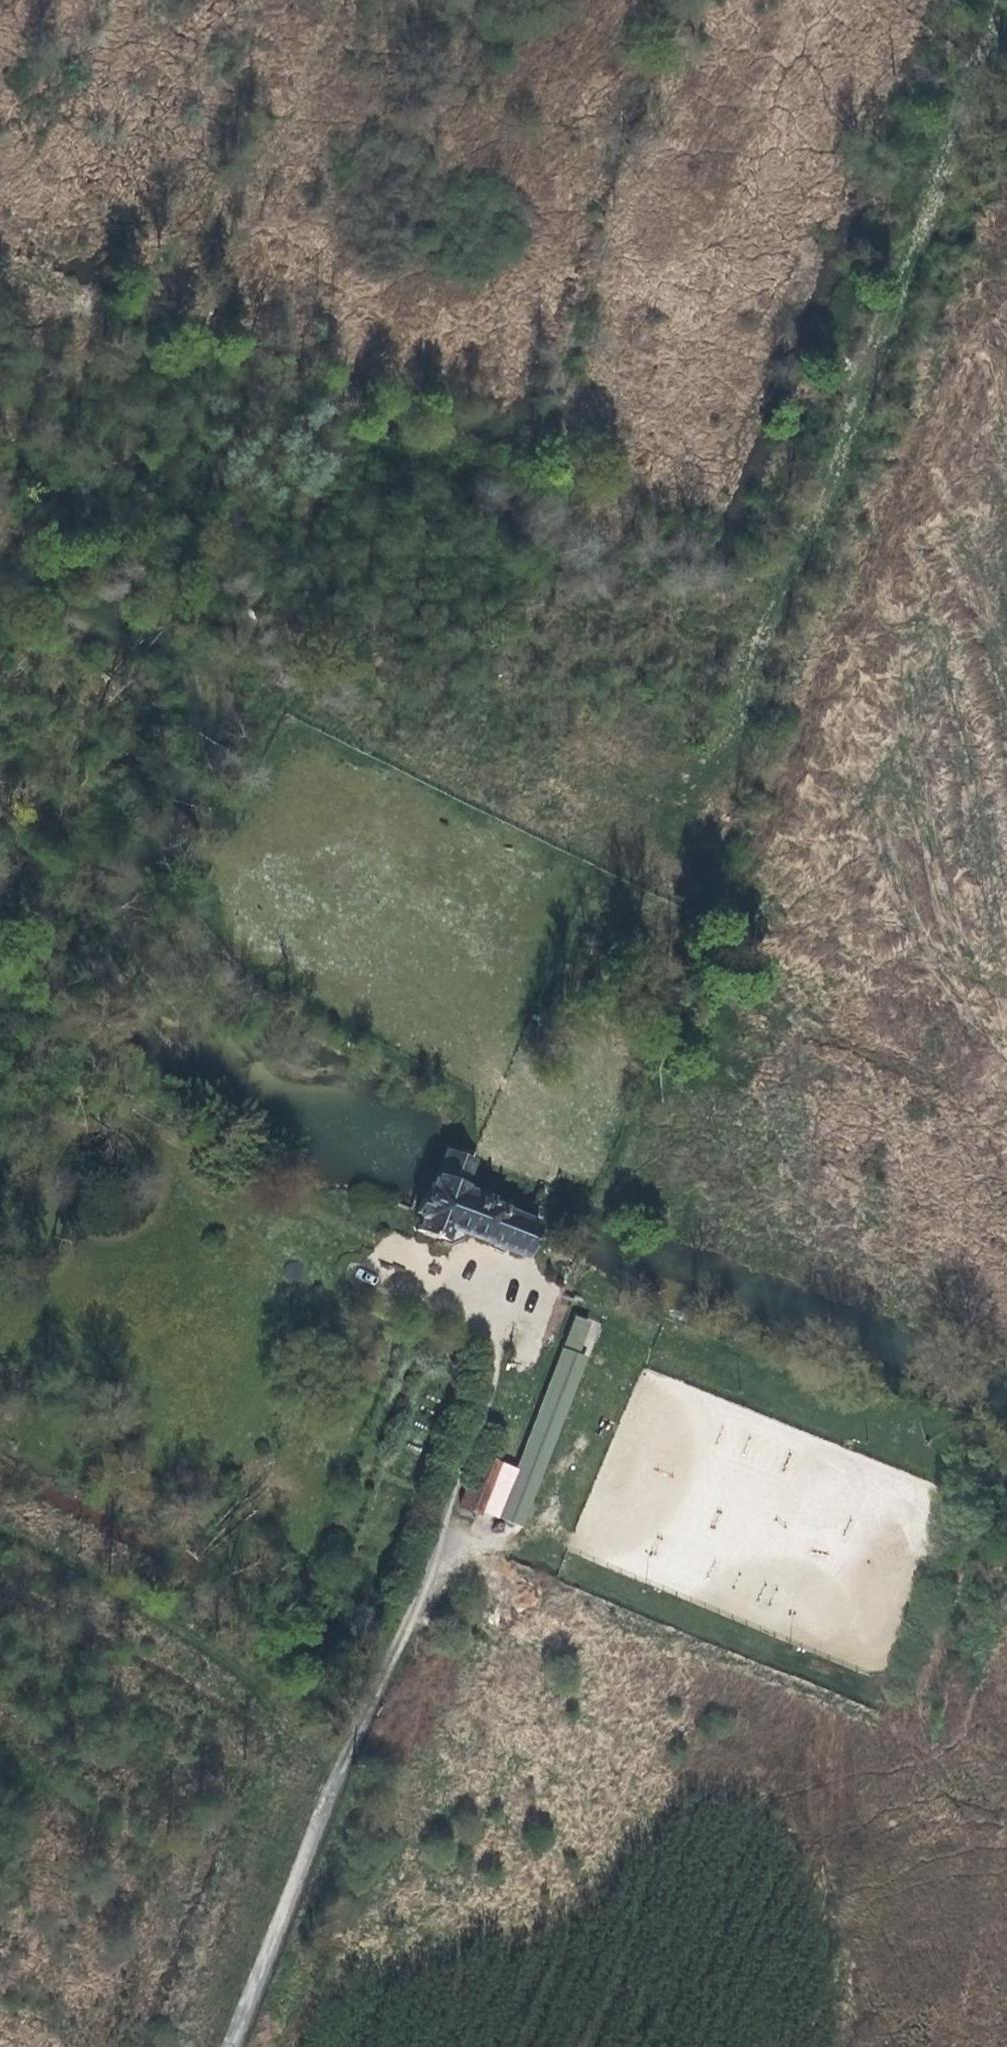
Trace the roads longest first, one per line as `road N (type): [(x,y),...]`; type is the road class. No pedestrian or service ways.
road 1 (track): [(1006,12),(732,722),(709,761),(679,777),(623,789)]
road 2 (unclassified): [(227,2046),(451,1508)]

